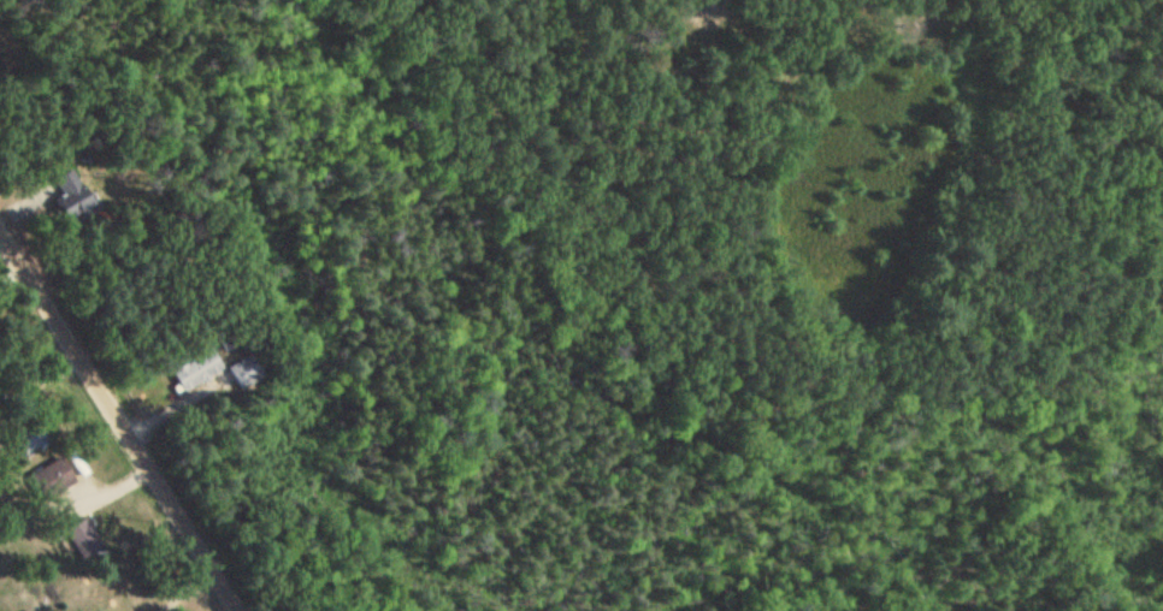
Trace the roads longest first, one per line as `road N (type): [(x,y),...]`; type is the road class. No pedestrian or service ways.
road 1 (residential): [(255,610),(0,219)]

